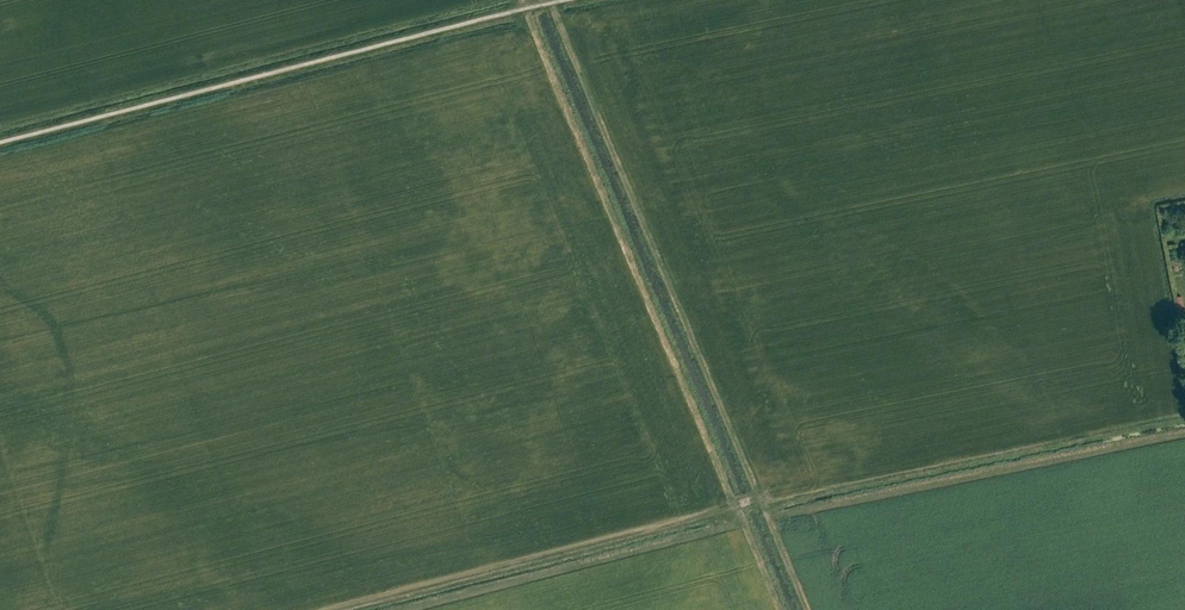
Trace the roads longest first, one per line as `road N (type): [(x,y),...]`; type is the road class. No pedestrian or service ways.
road 1 (track): [(343,609),(761,501),(550,3)]

